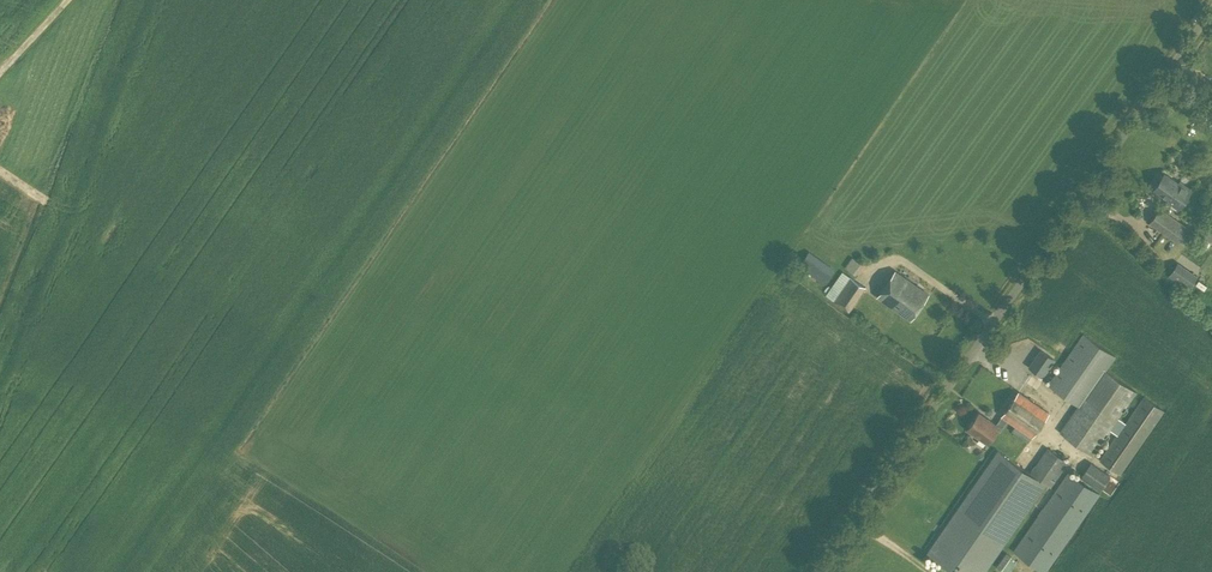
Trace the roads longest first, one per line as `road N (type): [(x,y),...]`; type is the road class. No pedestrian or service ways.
road 1 (unclassified): [(822,571),(1211,17)]

